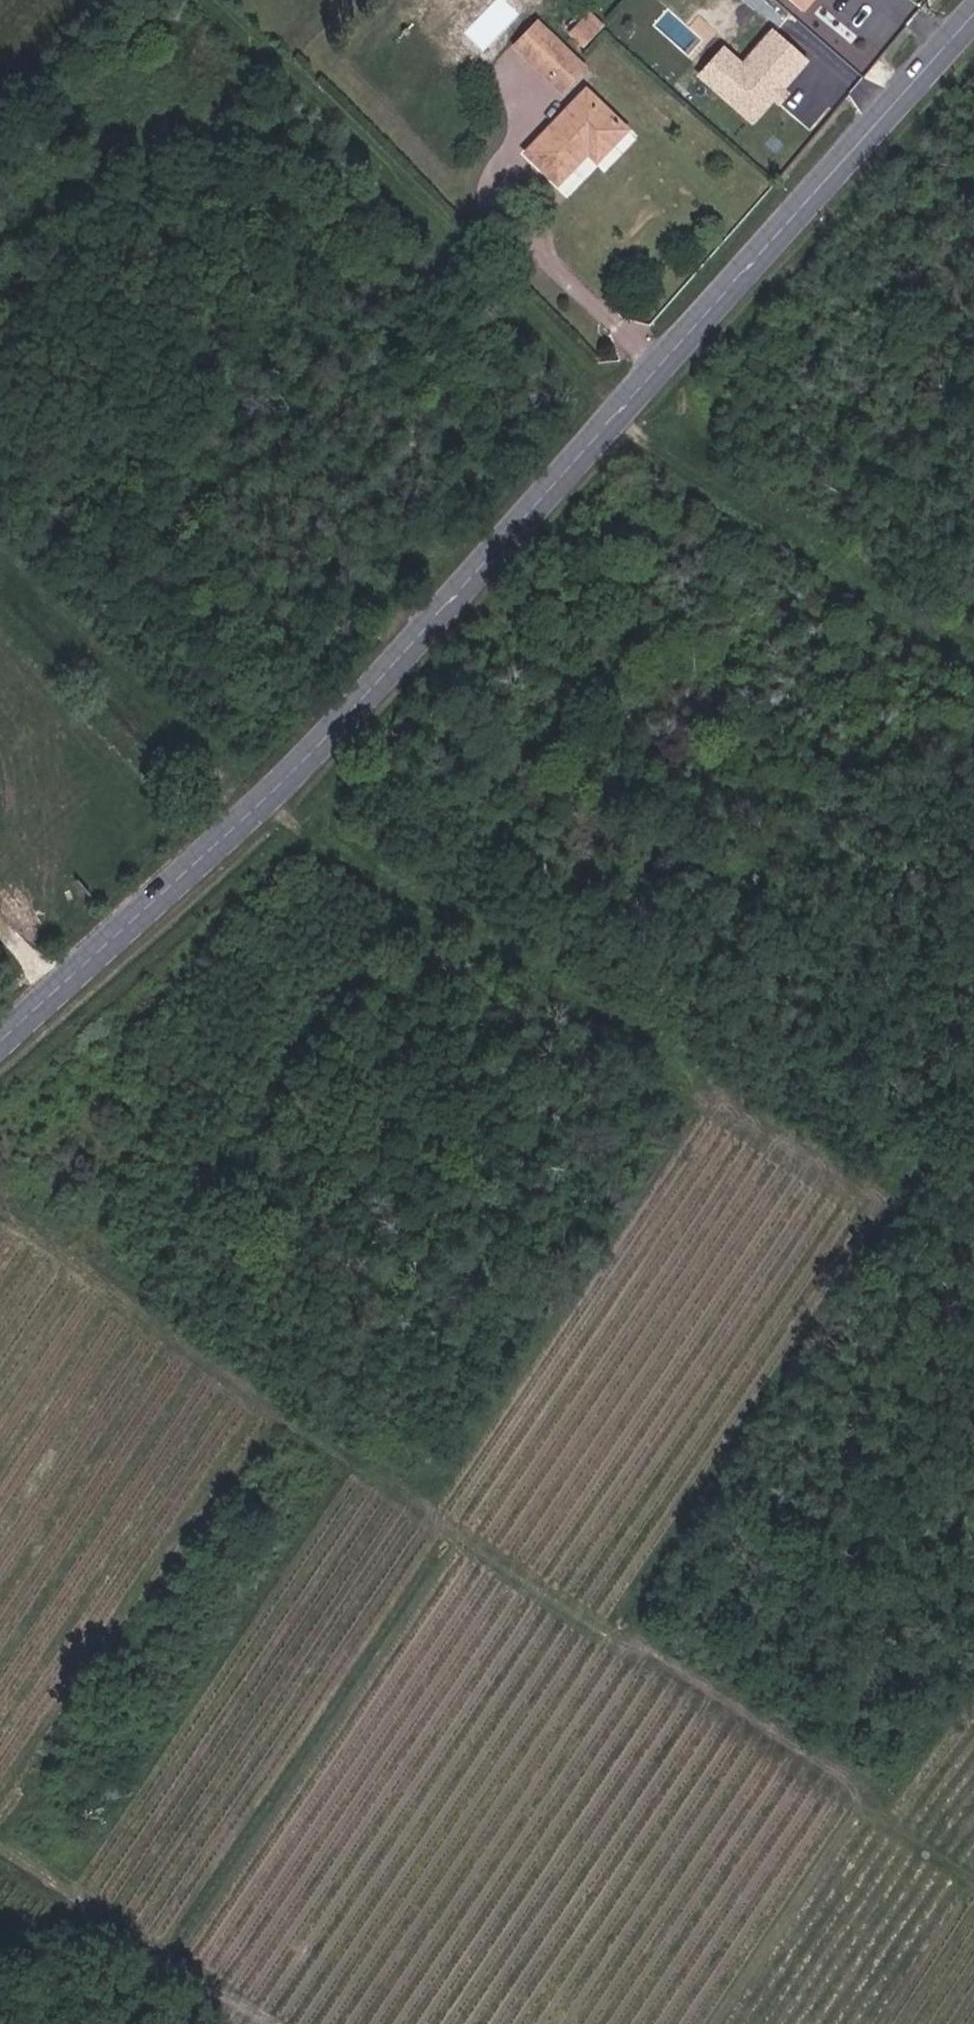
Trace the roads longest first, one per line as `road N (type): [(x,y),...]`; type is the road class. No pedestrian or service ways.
road 1 (secondary): [(973,18),(350,715),(0,1040)]
road 2 (track): [(260,2023),(0,1856)]

